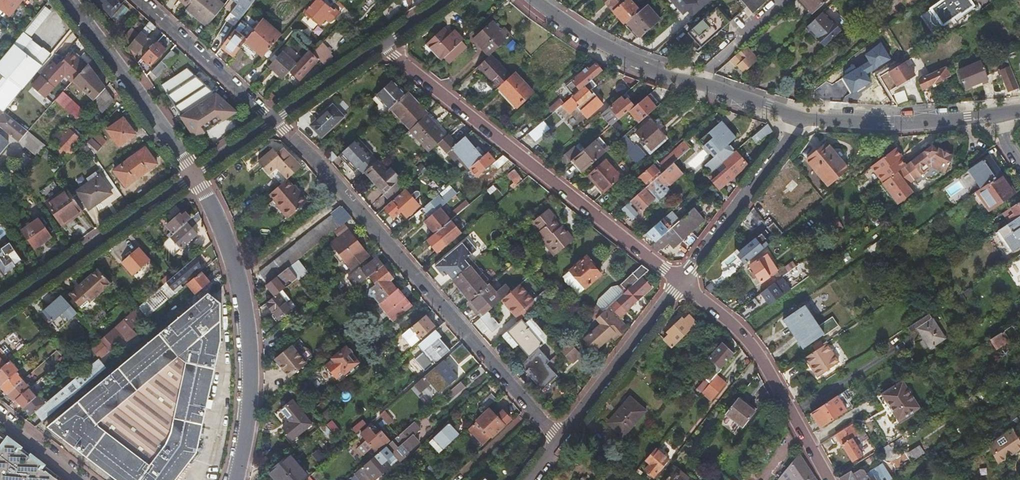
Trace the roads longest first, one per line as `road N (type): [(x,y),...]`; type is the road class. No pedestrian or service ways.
road 1 (residential): [(270,120),(316,160),(560,438)]
road 2 (residential): [(380,43),(679,283)]
road 3 (residential): [(236,479),(250,406),(245,310),(221,227),(193,175)]
road 4 (residential): [(537,0),(659,73),(795,117)]
road 5 (residential): [(679,283),(739,331),(766,364),(831,479)]
road 6 (residential): [(193,175),(0,311)]
road 7 (residential): [(193,175),(69,0)]
road 8 (residential): [(795,117),(679,283)]
road 9 (residential): [(795,117),(890,125),(996,114)]
road 10 (residential): [(679,283),(560,438)]
road 11 (residential): [(138,0),(270,120)]
road 12 (residential): [(380,43),(270,120)]

